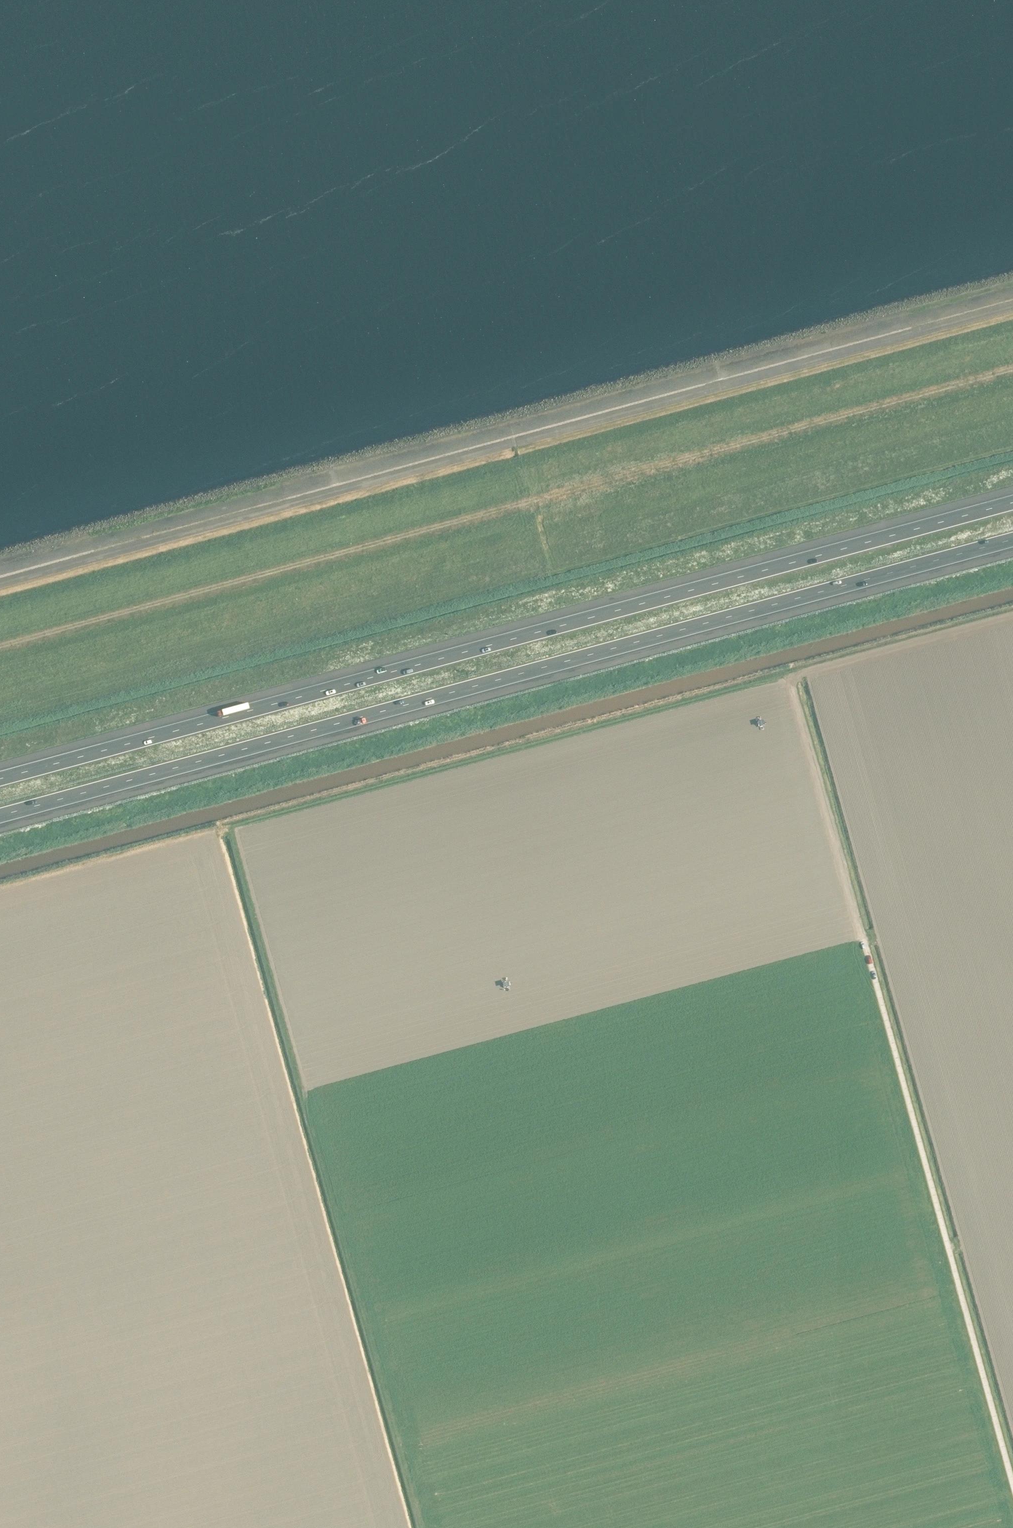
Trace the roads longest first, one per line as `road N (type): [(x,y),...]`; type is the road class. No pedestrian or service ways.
road 1 (track): [(0,641),(1012,364)]
road 2 (motorway): [(1012,500),(0,776)]
road 3 (motorway): [(0,813),(1012,537)]

